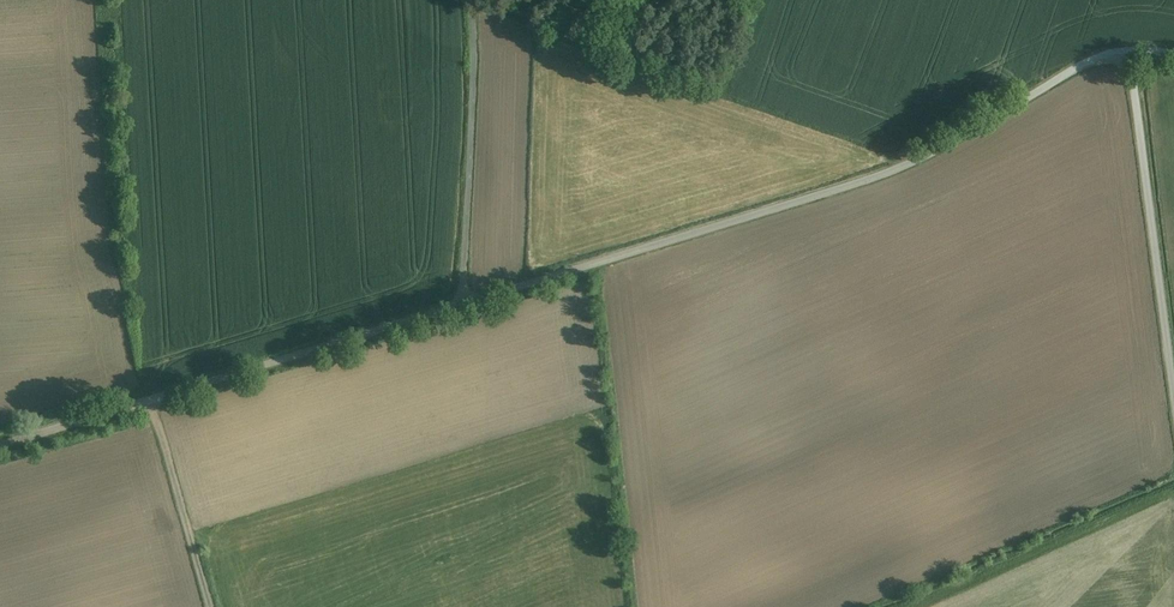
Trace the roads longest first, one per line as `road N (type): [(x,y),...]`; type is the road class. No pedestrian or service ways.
road 1 (unclassified): [(1128,51),(1086,63),(899,169),(461,305)]
road 2 (unclassified): [(461,305),(0,443)]
road 3 (unclassified): [(1128,51),(1173,404)]
road 4 (unclassified): [(469,0),(475,34),(461,305)]
road 5 (track): [(152,398),(212,606)]

